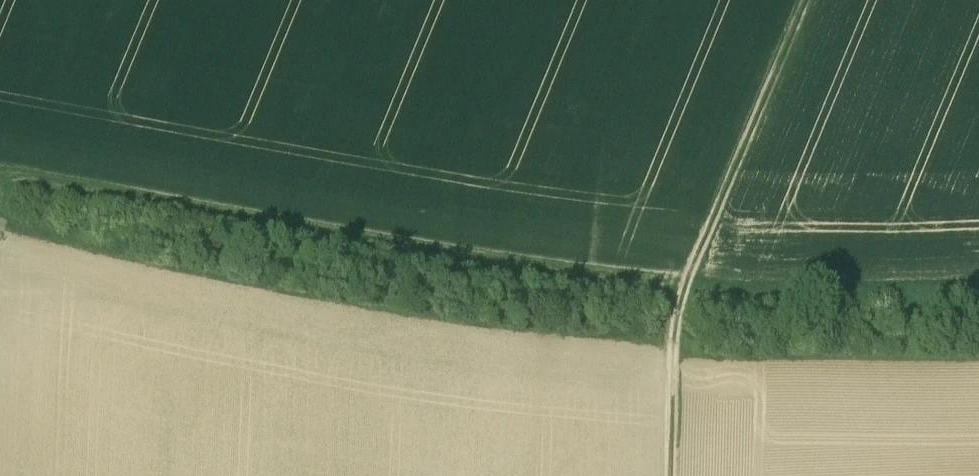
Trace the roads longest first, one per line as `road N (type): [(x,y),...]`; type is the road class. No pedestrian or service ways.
road 1 (track): [(0,173),(329,240),(685,291),(809,0)]
road 2 (track): [(978,288),(685,291)]
road 3 (track): [(672,475),(685,291)]

